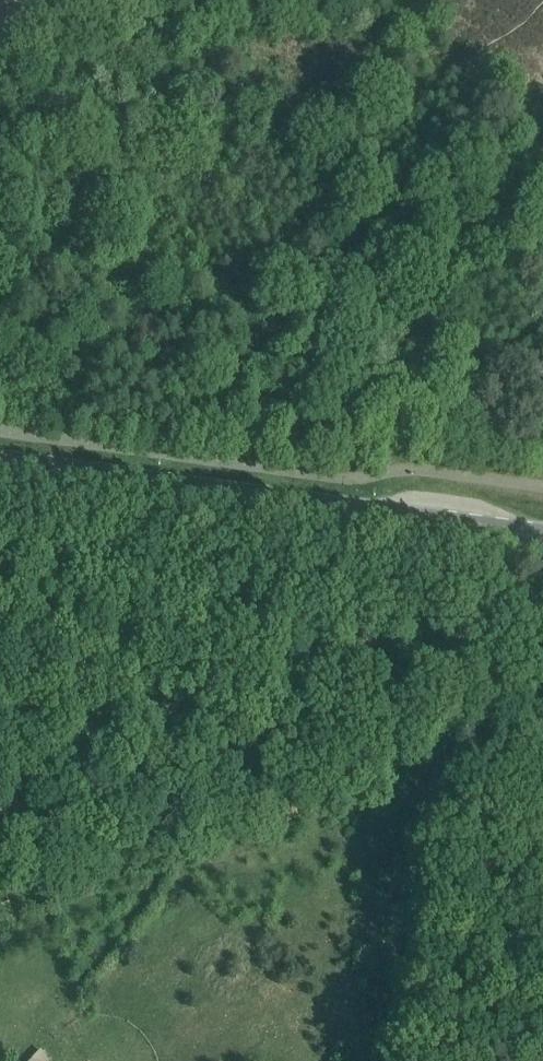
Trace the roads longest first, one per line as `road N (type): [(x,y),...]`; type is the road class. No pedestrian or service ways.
road 1 (tertiary): [(542,546),(0,464)]

